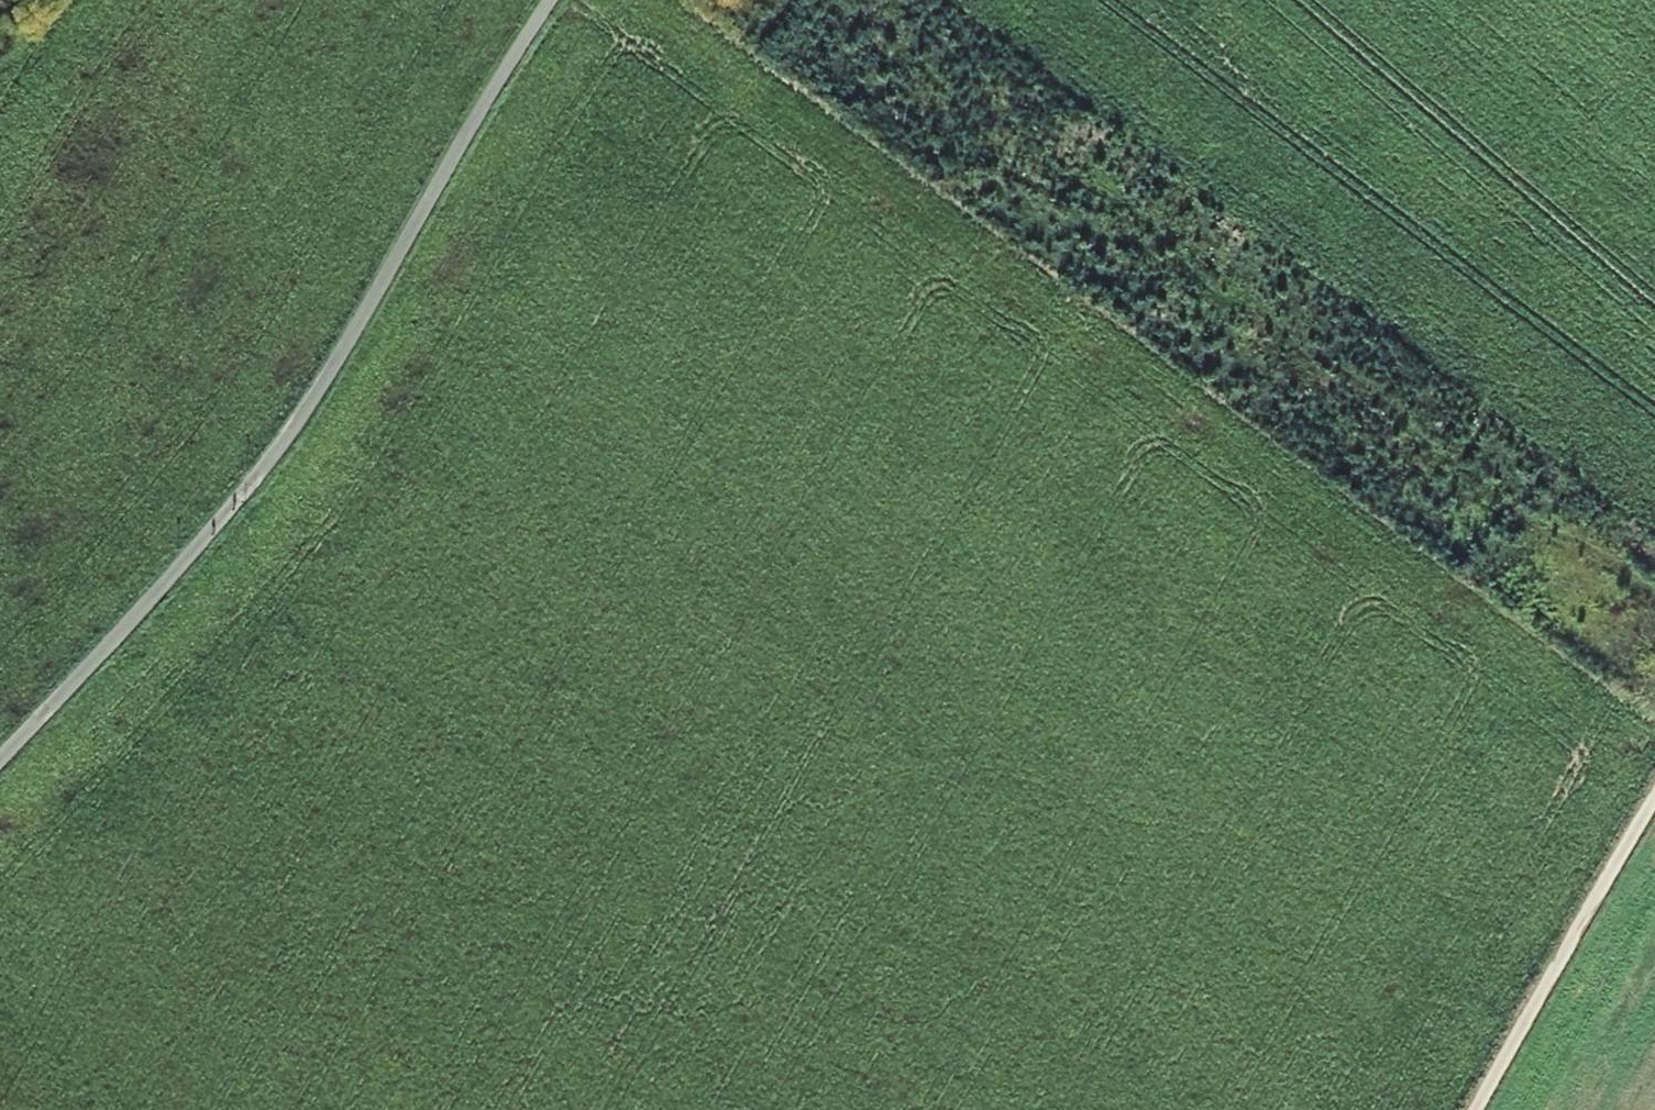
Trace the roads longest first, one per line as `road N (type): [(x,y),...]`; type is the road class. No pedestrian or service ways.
road 1 (residential): [(0,762),(245,500),(558,0)]
road 2 (track): [(1654,797),(1479,1109)]

